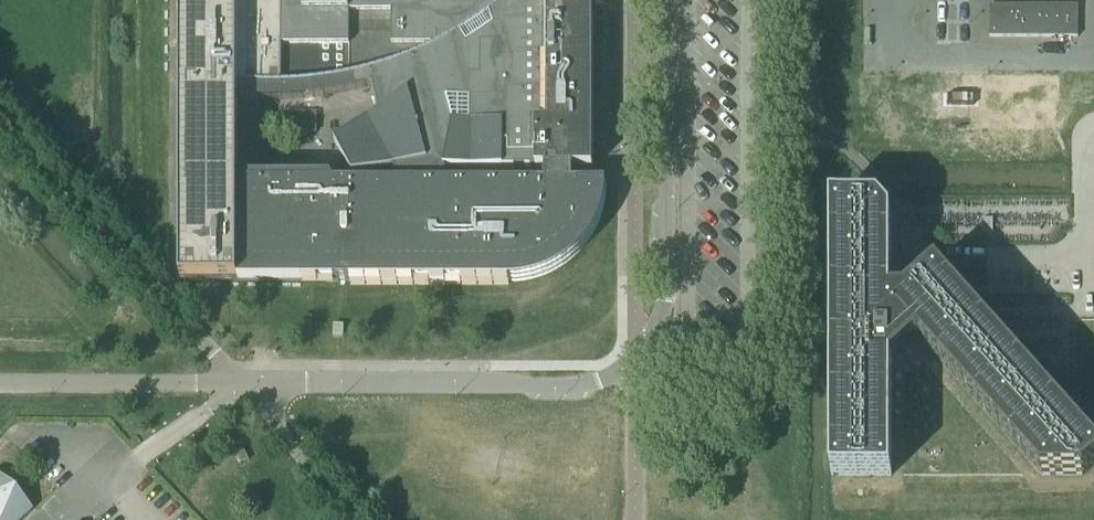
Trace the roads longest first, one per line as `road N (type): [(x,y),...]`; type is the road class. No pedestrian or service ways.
road 1 (unclassified): [(348,519),(244,382),(588,387),(634,368),(646,354),(665,305),(666,0)]

